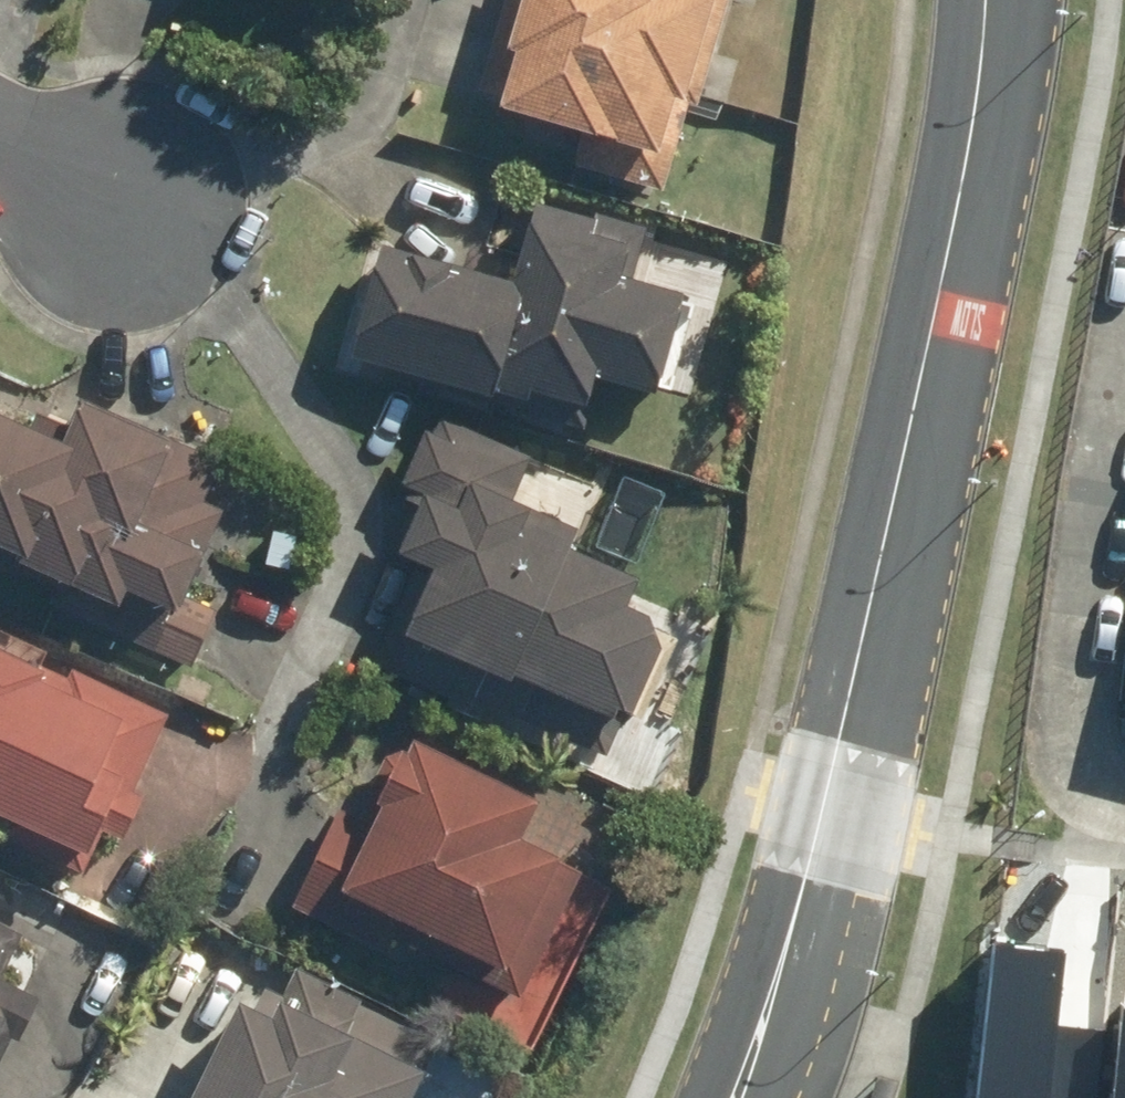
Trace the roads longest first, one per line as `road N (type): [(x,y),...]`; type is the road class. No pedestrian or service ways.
road 1 (tertiary): [(990,0),(989,64),(834,793),(731,1097)]
road 2 (residential): [(1124,412),(1066,790),(1124,802)]
road 3 (residential): [(137,208),(0,129)]

